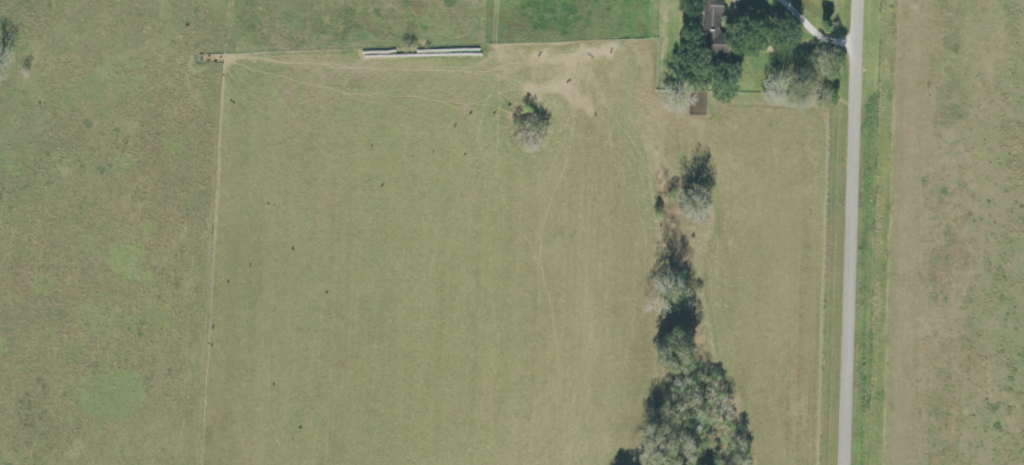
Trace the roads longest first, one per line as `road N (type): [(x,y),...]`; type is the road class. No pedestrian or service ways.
road 1 (tertiary): [(862,0),(850,464)]

